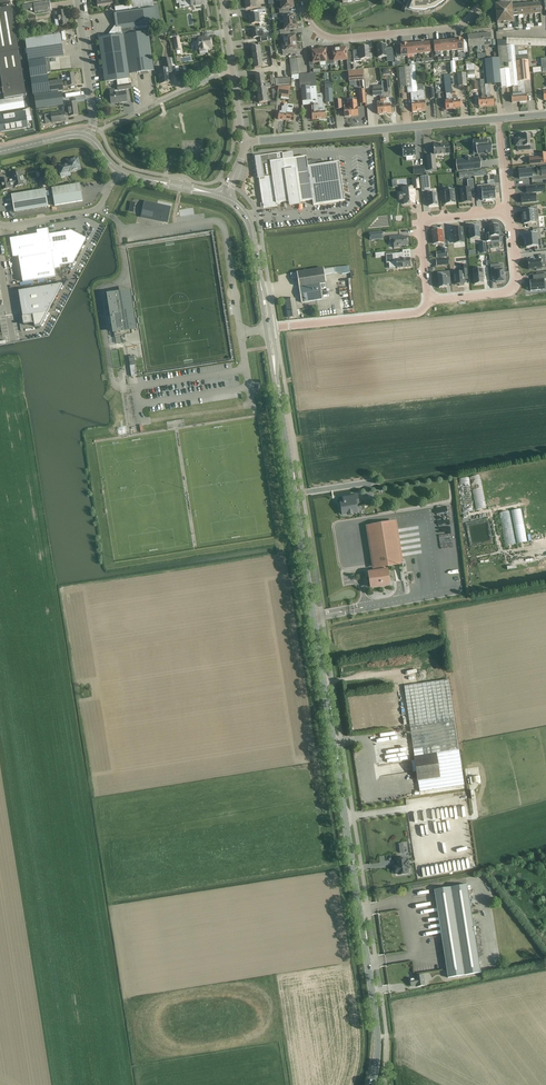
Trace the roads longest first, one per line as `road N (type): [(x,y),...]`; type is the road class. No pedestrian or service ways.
road 1 (tertiary): [(372,1084),(379,1025),(275,364)]
road 2 (residential): [(244,142),(499,120)]
road 3 (residential): [(482,0),(456,27),(336,38),(310,22),(304,0)]
road 4 (residential): [(431,298),(418,314),(272,328)]
road 5 (residential): [(508,212),(425,224),(431,298)]
road 6 (residential): [(431,298),(509,289),(508,212)]
road 7 (unclassified): [(0,224),(91,211),(119,171)]
road 8 (unclassified): [(88,137),(93,116),(77,0)]

